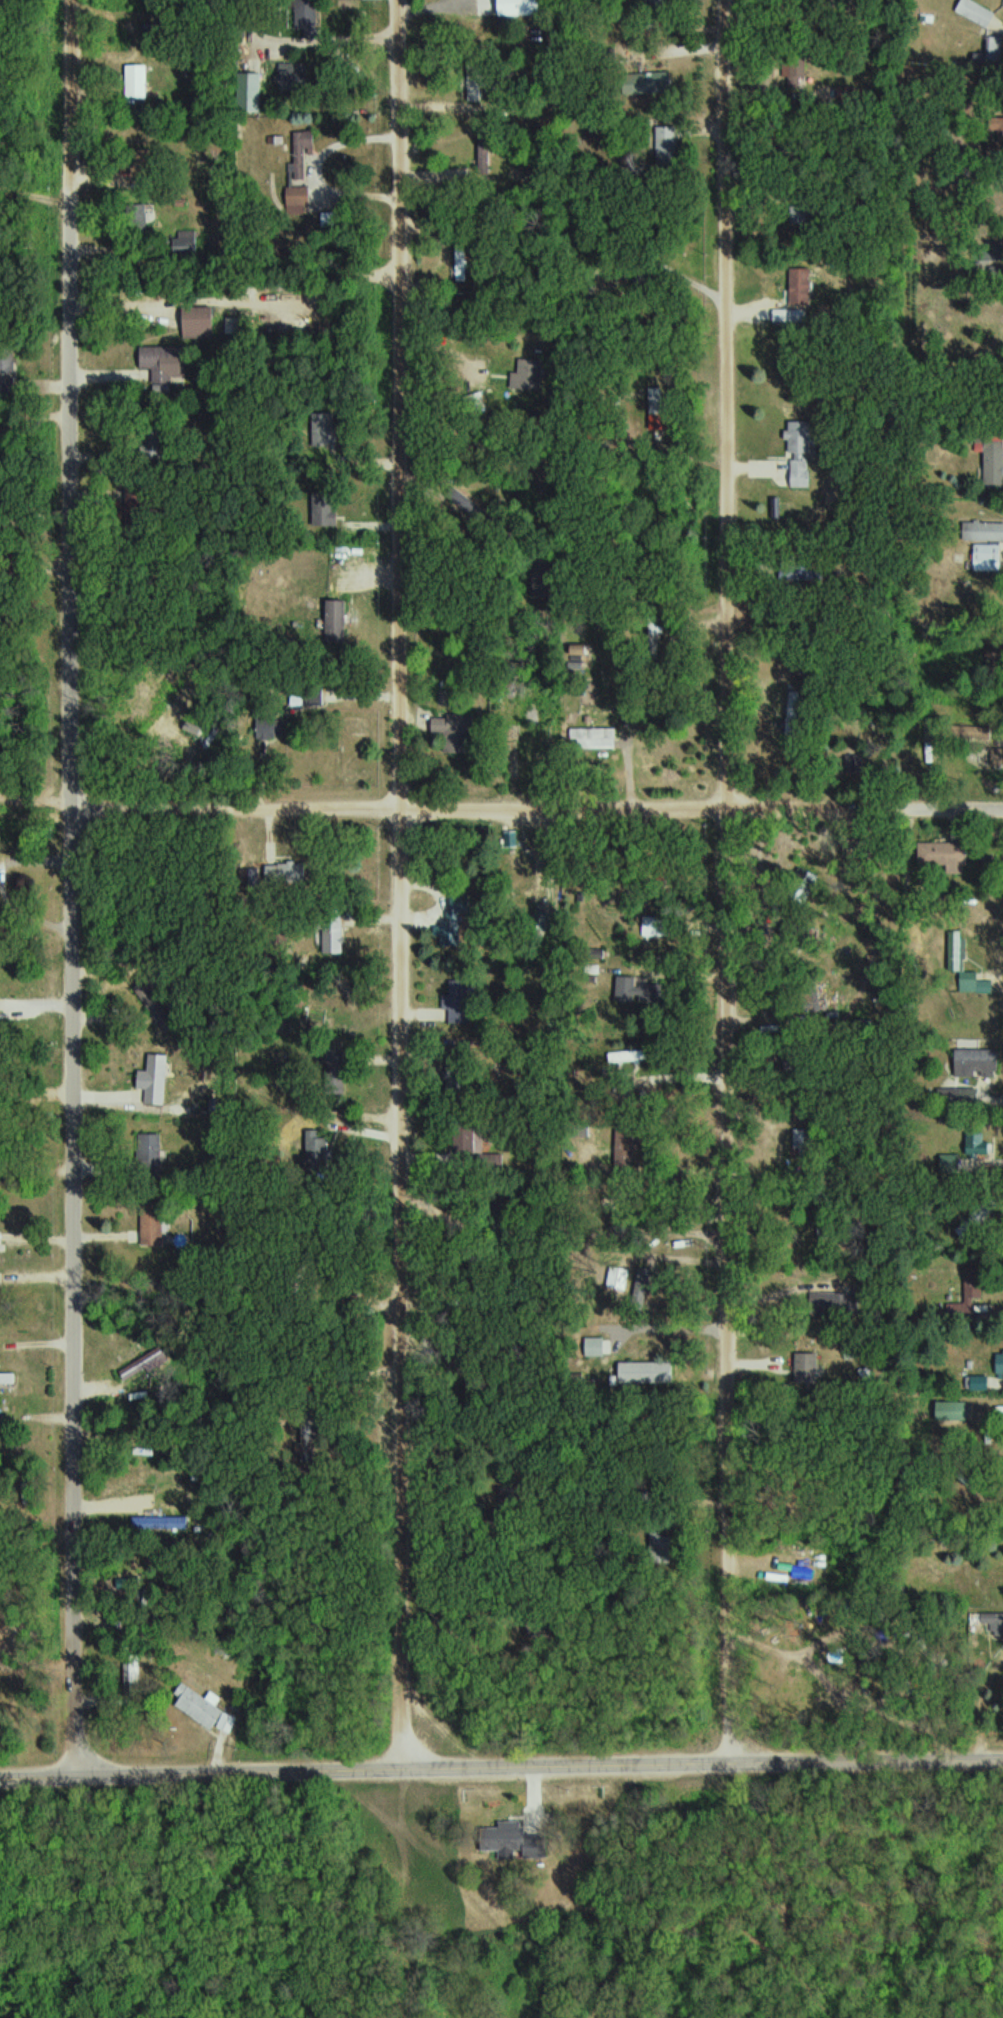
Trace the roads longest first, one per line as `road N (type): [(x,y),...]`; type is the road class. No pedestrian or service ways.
road 1 (residential): [(78,1779),(74,0)]
road 2 (residential): [(408,1770),(402,0)]
road 3 (residential): [(738,1764),(730,803)]
road 4 (residential): [(1002,807),(76,807)]
road 5 (residential): [(730,803),(730,0)]
road 6 (residential): [(1002,1765),(408,1770)]
road 7 (residential): [(0,1780),(408,1770)]

